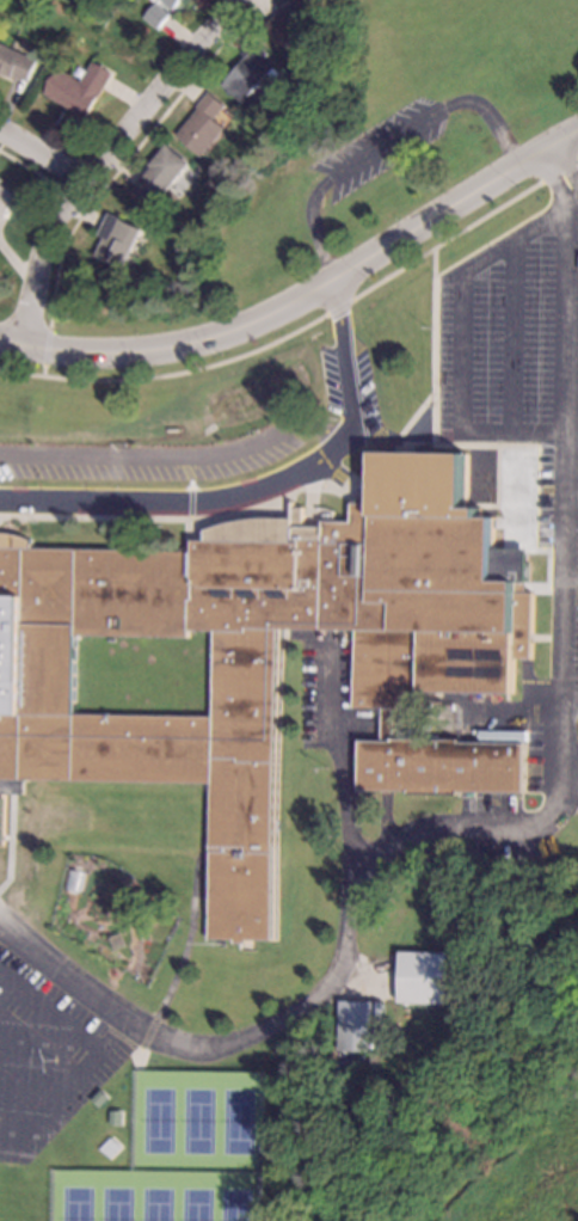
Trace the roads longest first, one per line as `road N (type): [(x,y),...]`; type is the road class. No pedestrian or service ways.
road 1 (residential): [(577,135),(260,323),(187,348),(98,355),(0,342)]
road 2 (residential): [(232,0),(49,244),(23,348)]

